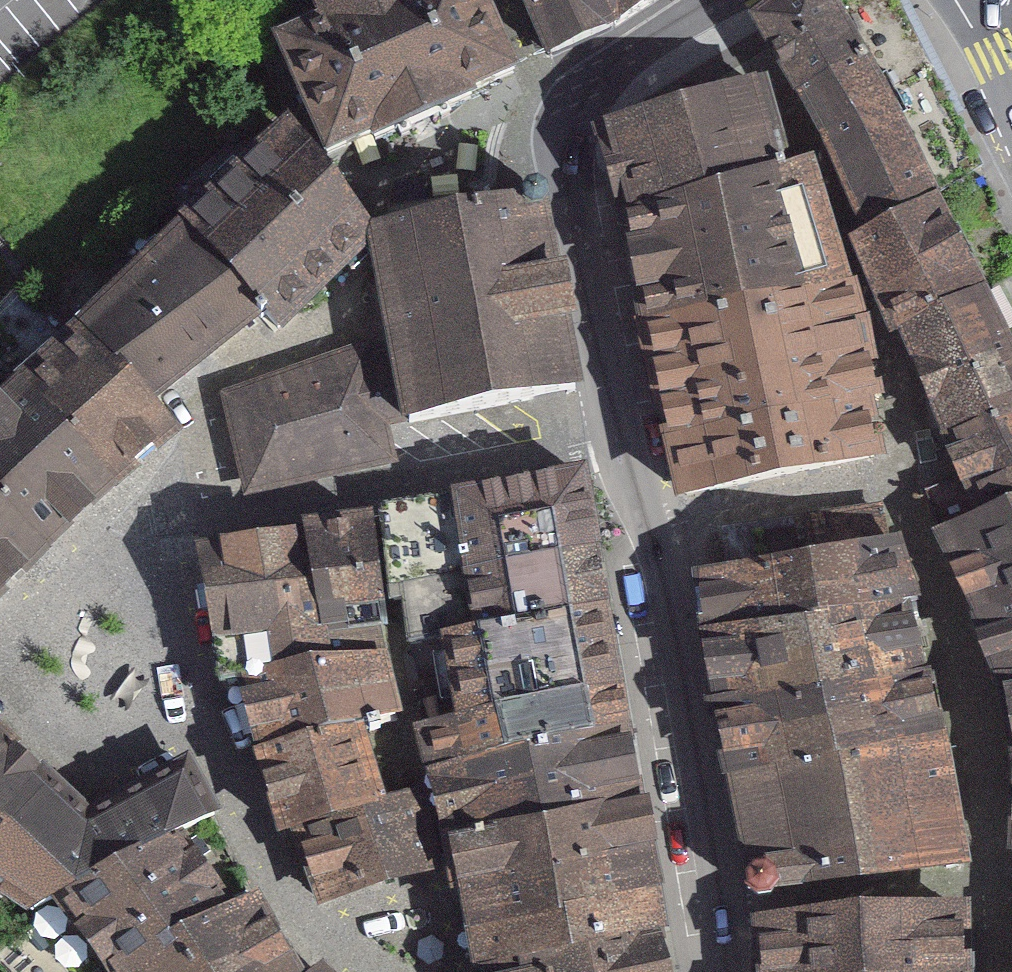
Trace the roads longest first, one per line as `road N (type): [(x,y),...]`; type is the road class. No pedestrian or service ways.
road 1 (residential): [(617,442),(214,527),(173,542),(163,562),(205,746),(267,862),(332,945),(370,971)]
road 2 (primary): [(617,442),(671,581),(727,912),(729,971)]
road 3 (primary): [(726,0),(617,74),(586,100),(569,131),(570,185),(617,442)]

